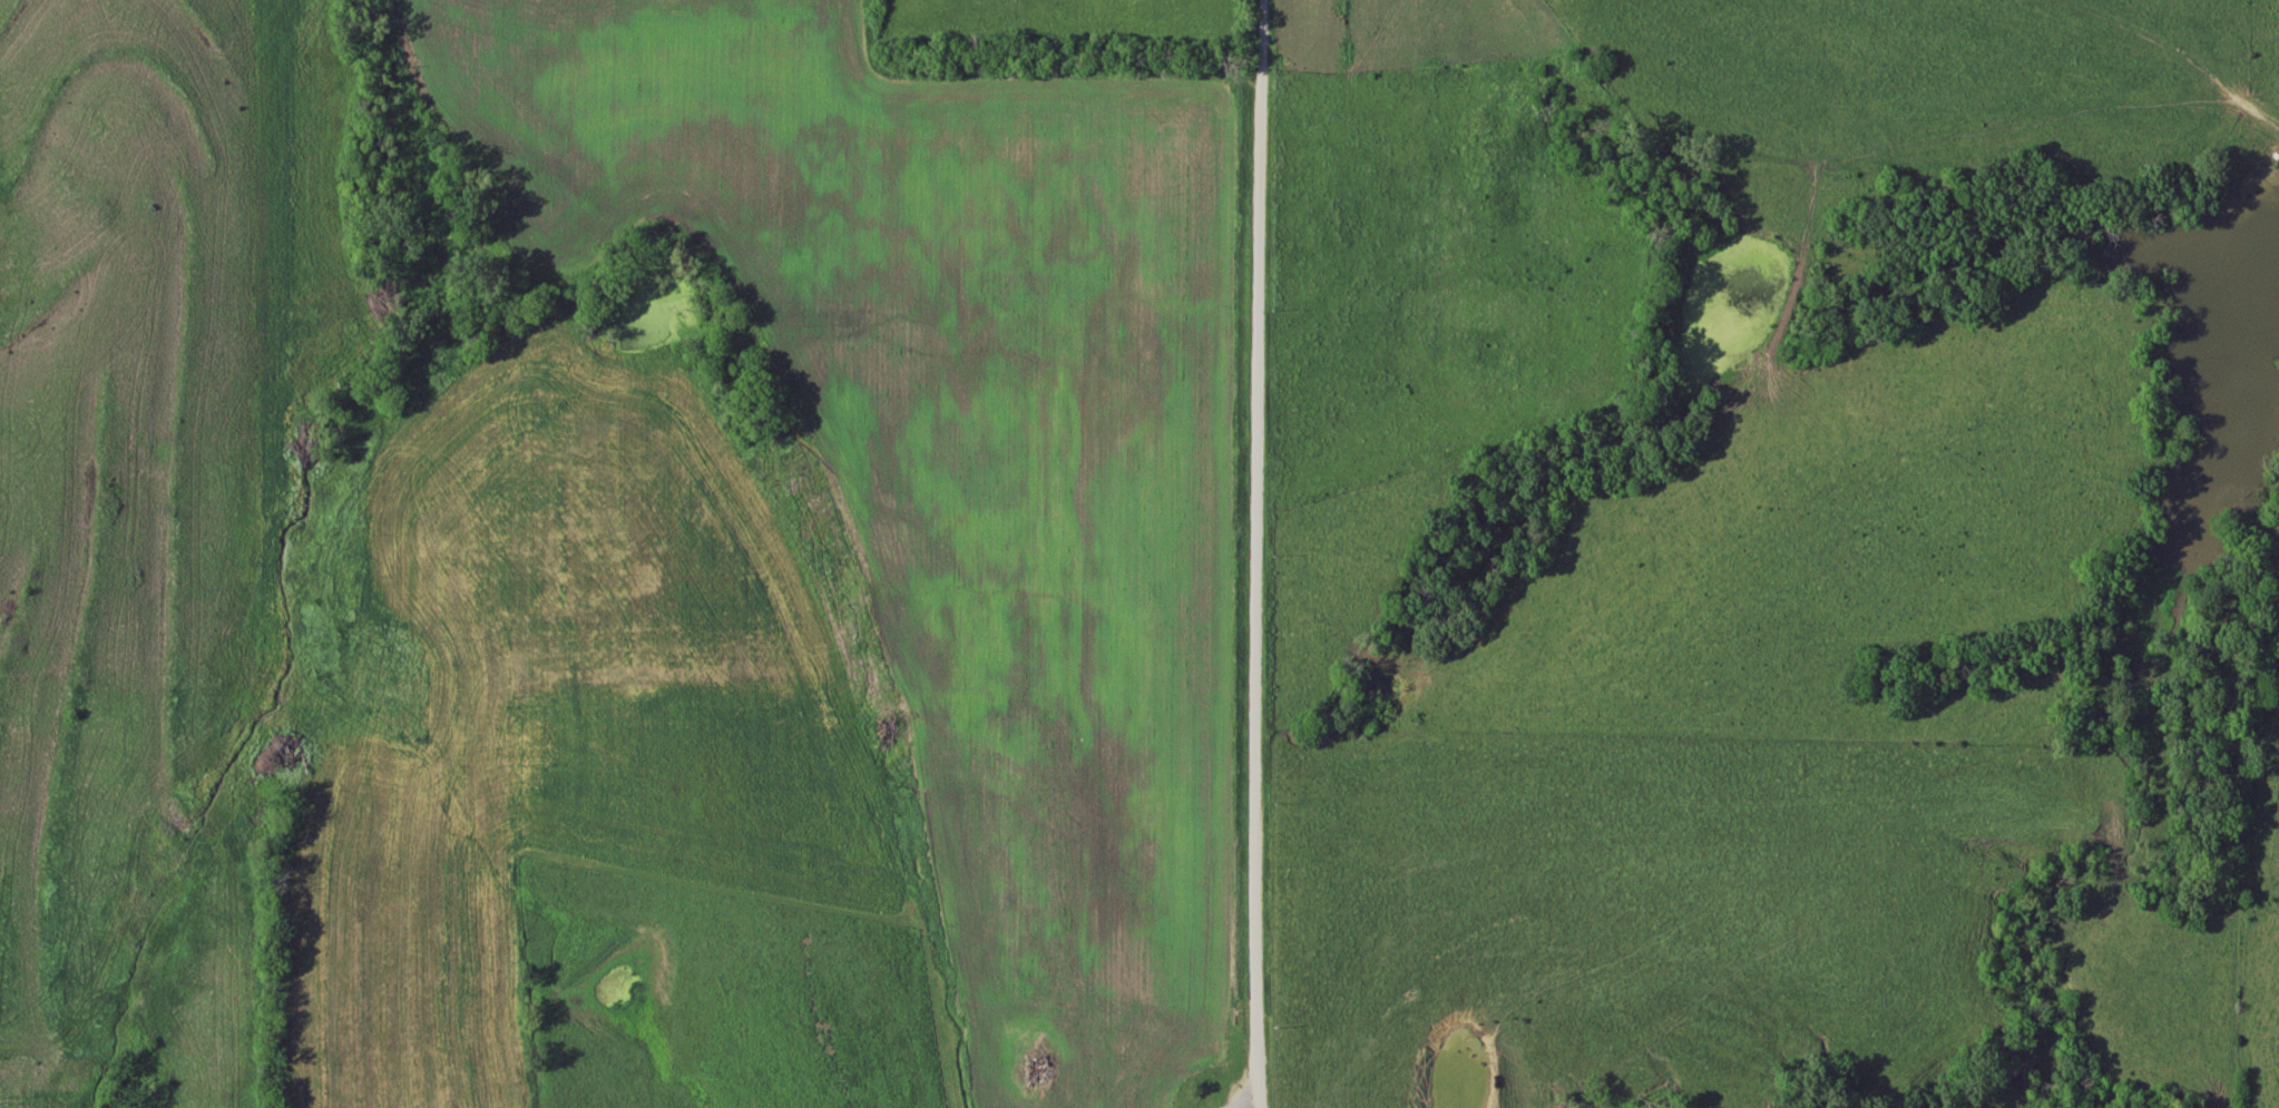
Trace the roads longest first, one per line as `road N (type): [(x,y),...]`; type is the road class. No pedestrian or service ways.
road 1 (residential): [(1260,0),(1261,1107)]

